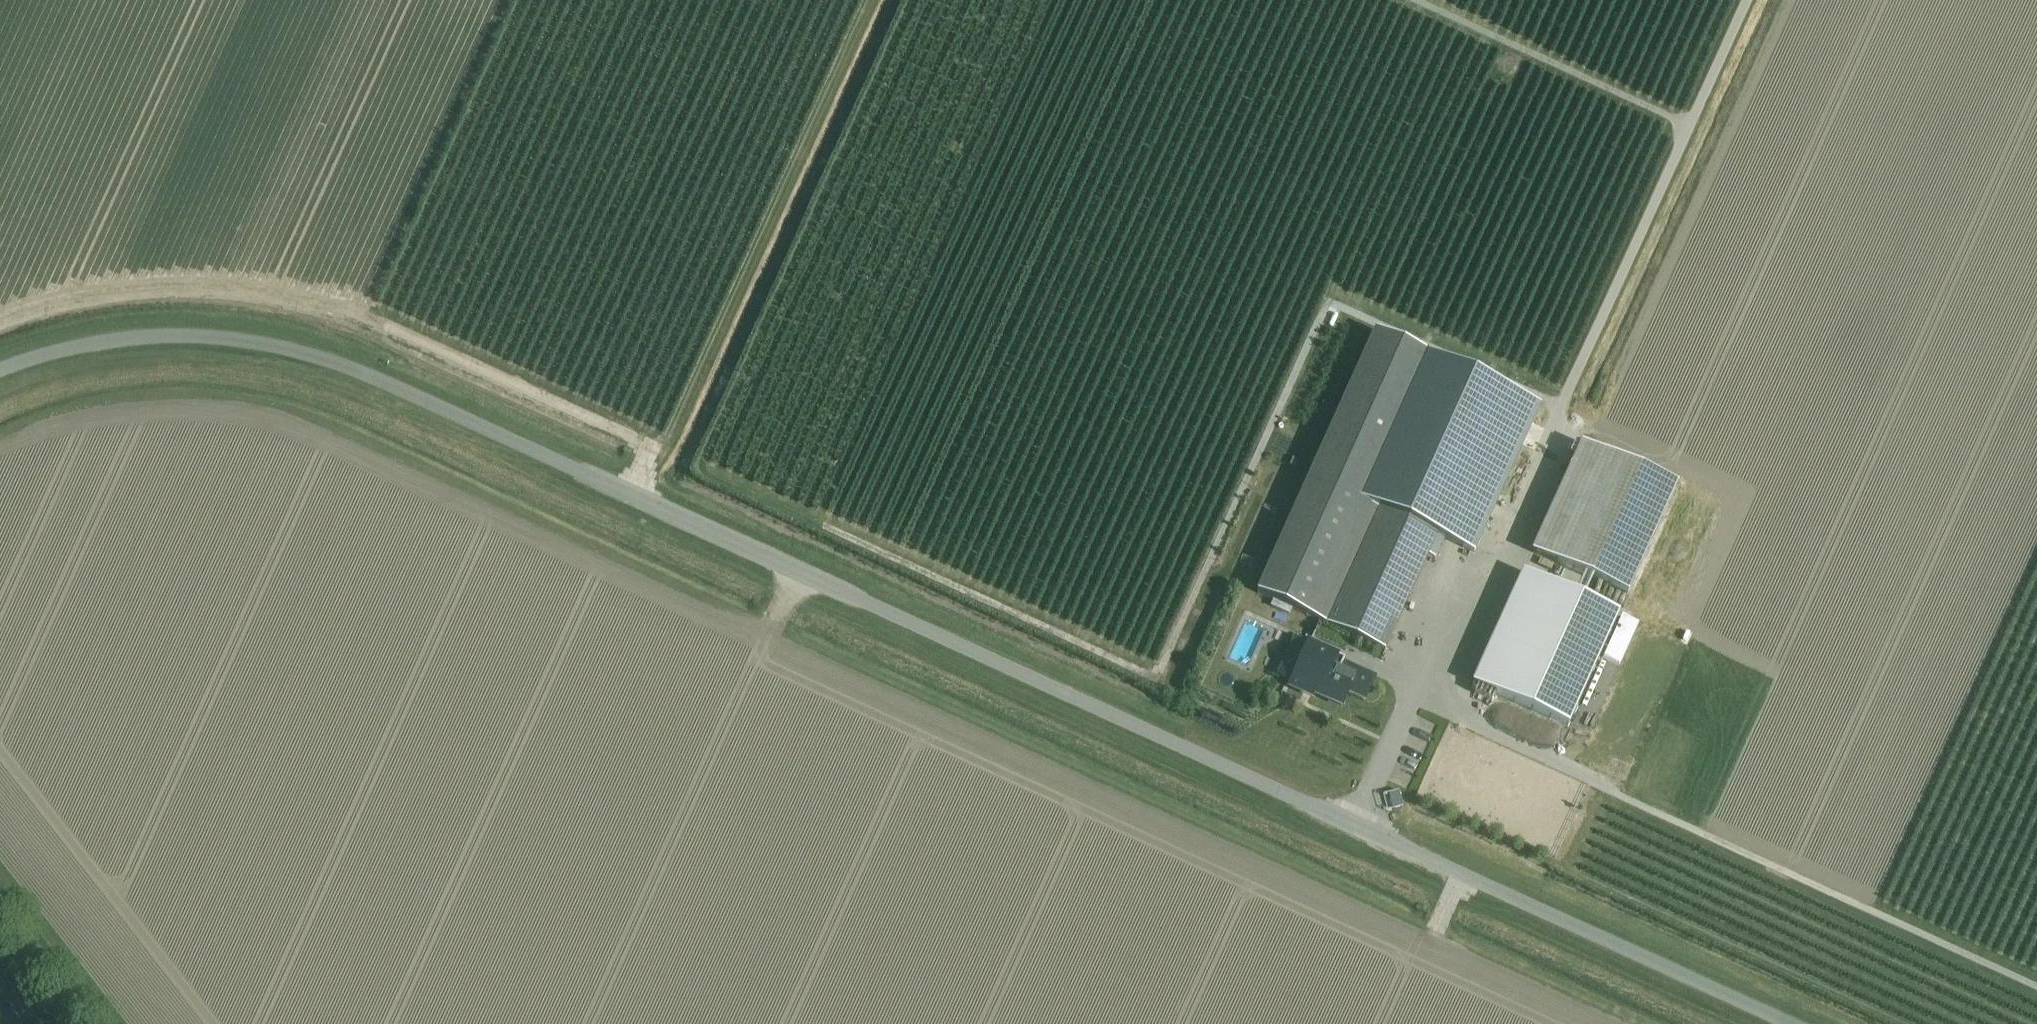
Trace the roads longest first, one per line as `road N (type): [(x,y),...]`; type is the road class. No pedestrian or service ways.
road 1 (unclassified): [(1801,1023),(336,364),(201,342),(135,342),(0,372)]

